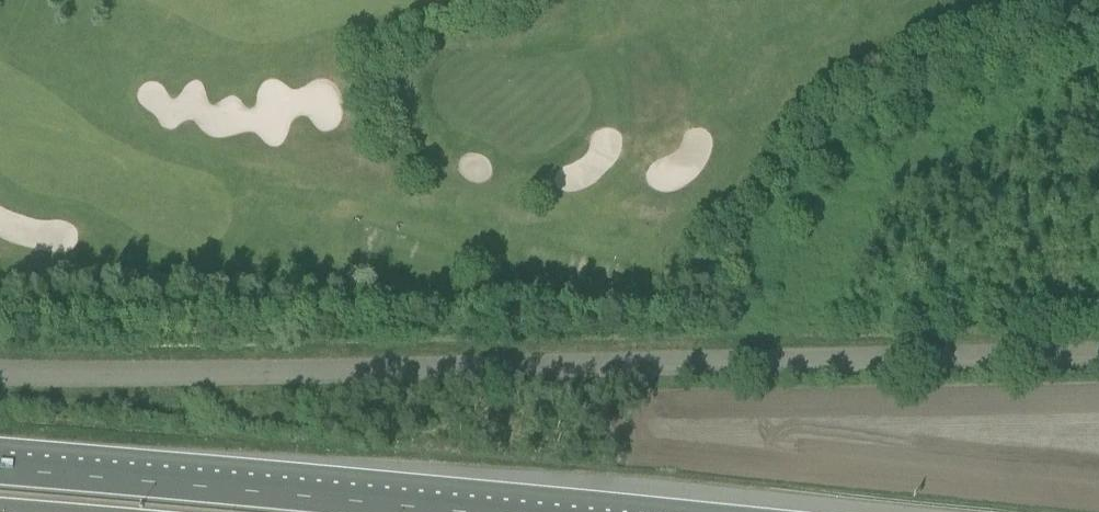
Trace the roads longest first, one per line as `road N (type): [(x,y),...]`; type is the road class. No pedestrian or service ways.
road 1 (unclassified): [(1098,356),(526,370),(0,368)]
road 2 (motorway): [(510,511),(0,465)]

